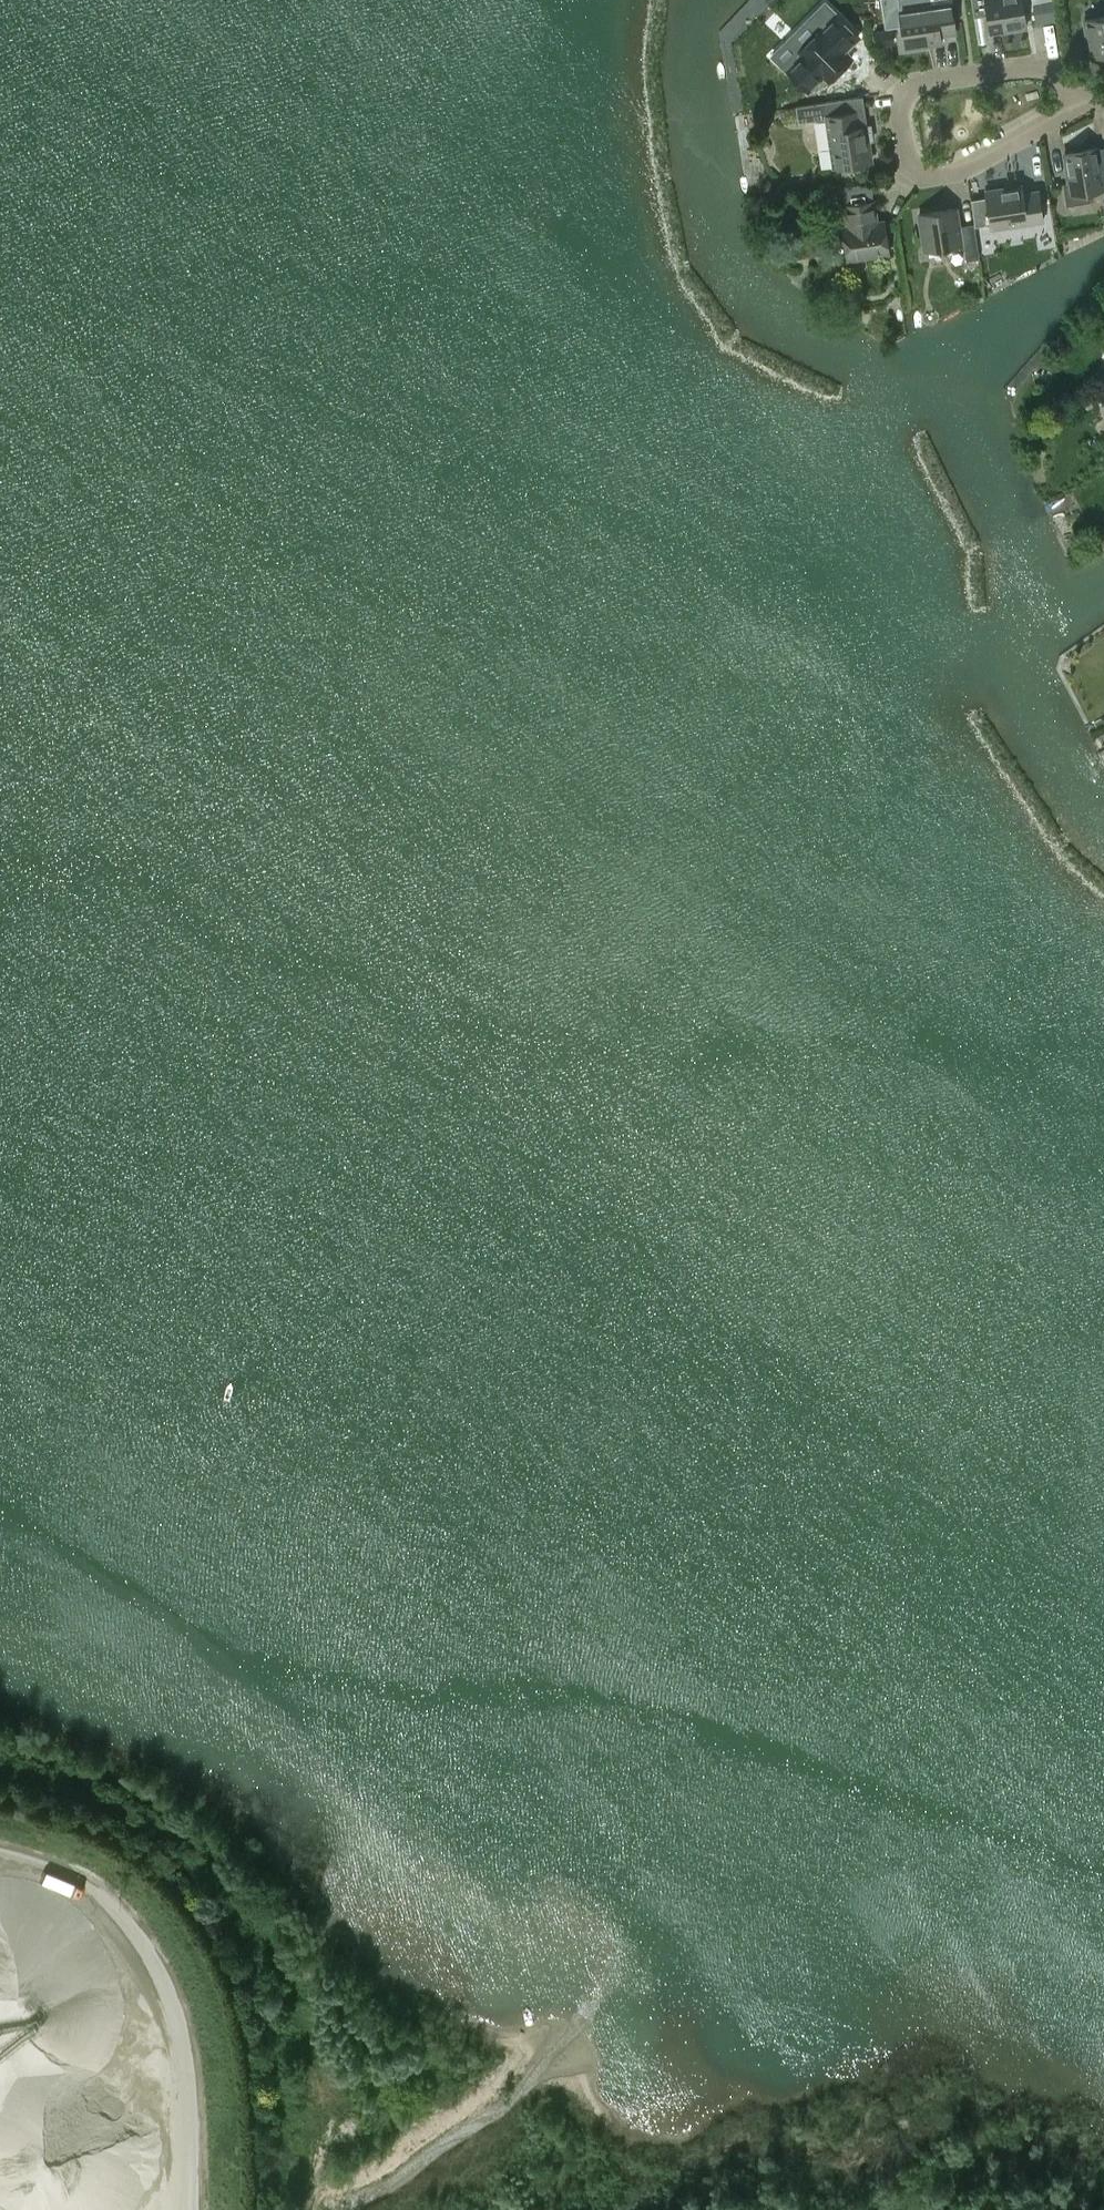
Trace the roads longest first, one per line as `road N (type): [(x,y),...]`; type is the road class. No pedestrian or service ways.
road 1 (residential): [(1085,104),(940,180),(910,170),(888,131),(894,104),(919,84),(1044,69)]

